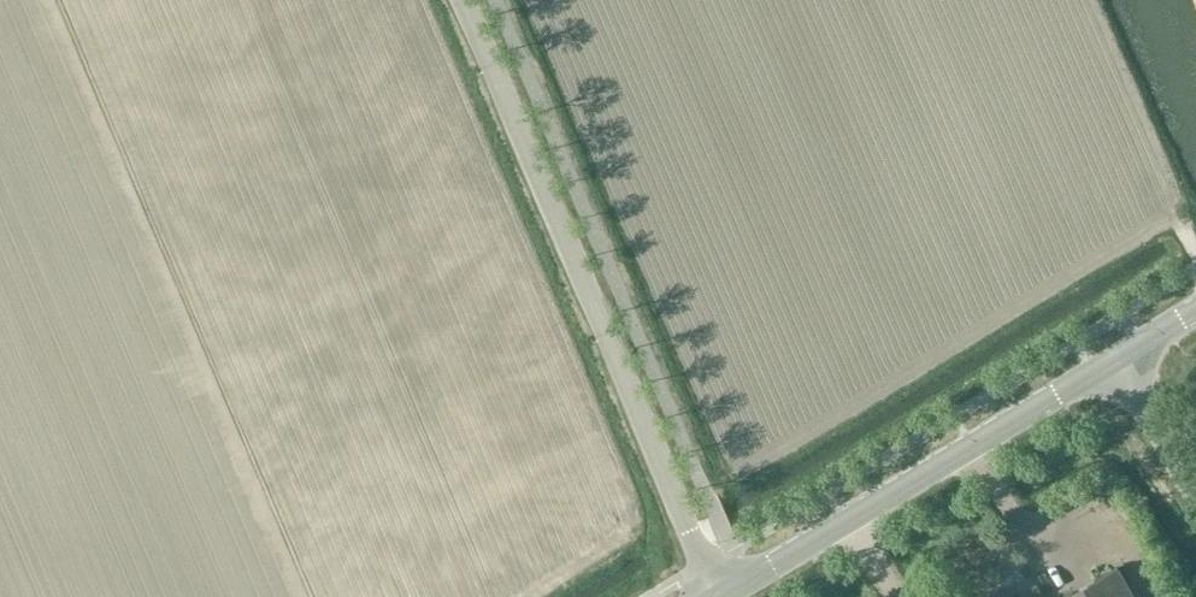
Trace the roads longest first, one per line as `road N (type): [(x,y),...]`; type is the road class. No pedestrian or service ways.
road 1 (unclassified): [(720,596),(464,0)]
road 2 (tertiary): [(720,596),(1121,363)]
road 3 (unclassified): [(1195,496),(1121,363)]

